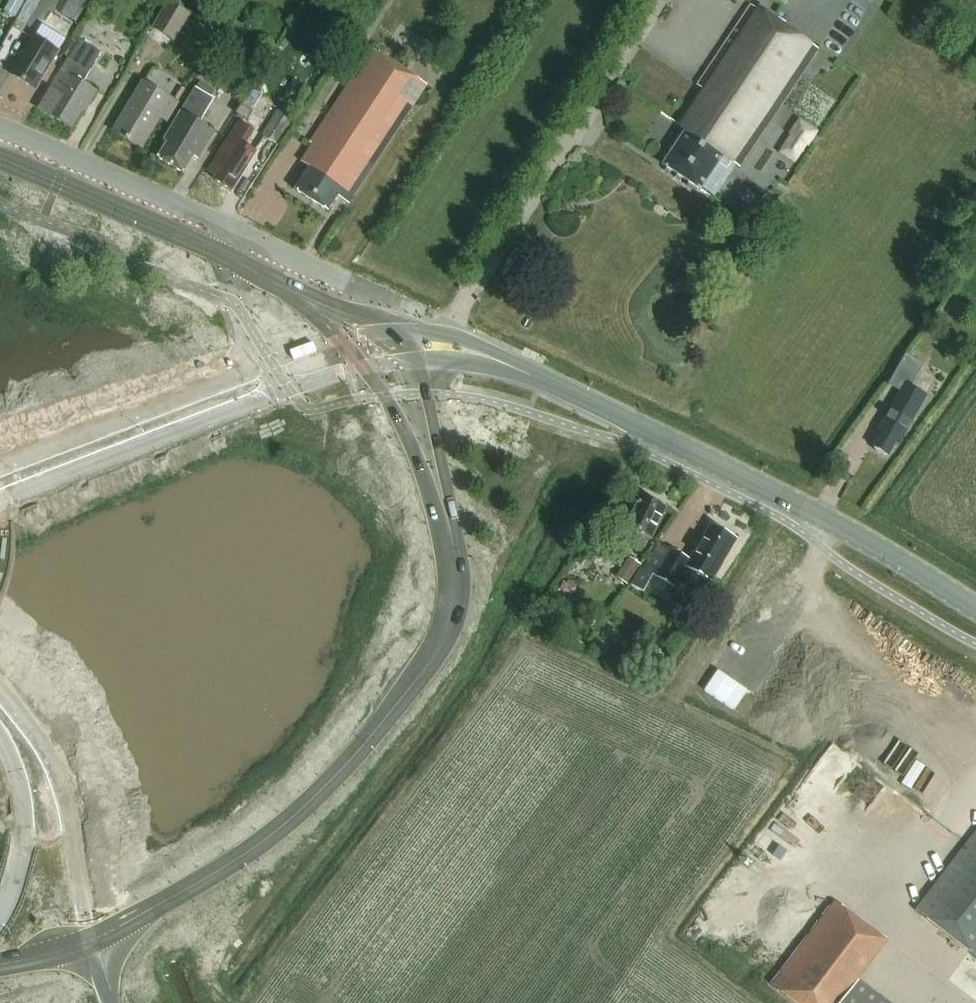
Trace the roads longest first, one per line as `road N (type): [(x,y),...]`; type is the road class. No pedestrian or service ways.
road 1 (secondary): [(975,608),(877,547),(509,366)]
road 2 (motorway): [(108,1002),(63,791),(47,751),(0,682)]
road 3 (secondary): [(0,501),(273,397)]
road 4 (secondary): [(509,366),(452,337),(398,332),(339,339),(261,366)]
road 5 (residential): [(0,133),(224,227)]
road 6 (secondary): [(273,397),(363,368),(509,366)]
road 7 (secondary): [(261,366),(42,445)]
road 8 (motorway): [(0,740),(19,778),(25,842),(0,914)]
road 9 (residential): [(261,366),(276,340),(254,269),(224,227)]
road 10 (residential): [(224,227),(332,281)]

